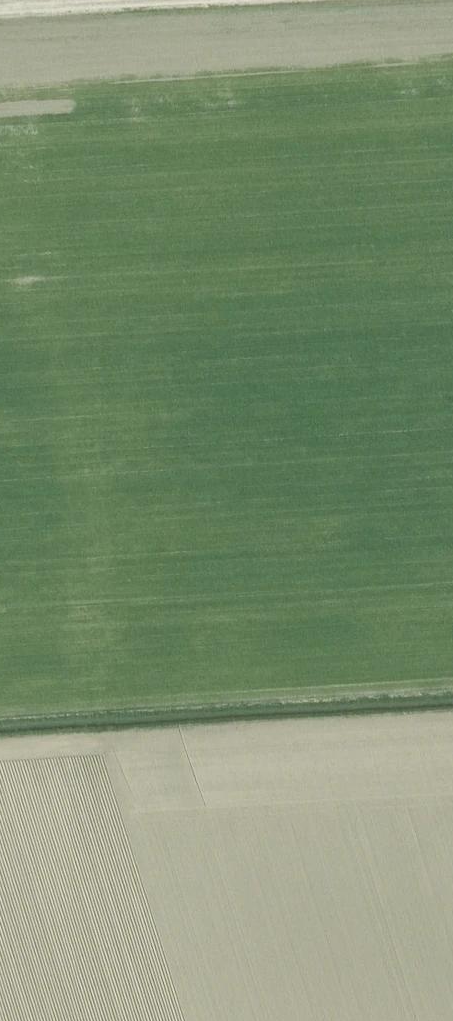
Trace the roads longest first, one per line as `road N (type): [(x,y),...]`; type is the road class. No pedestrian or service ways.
road 1 (track): [(171,0),(0,8)]

